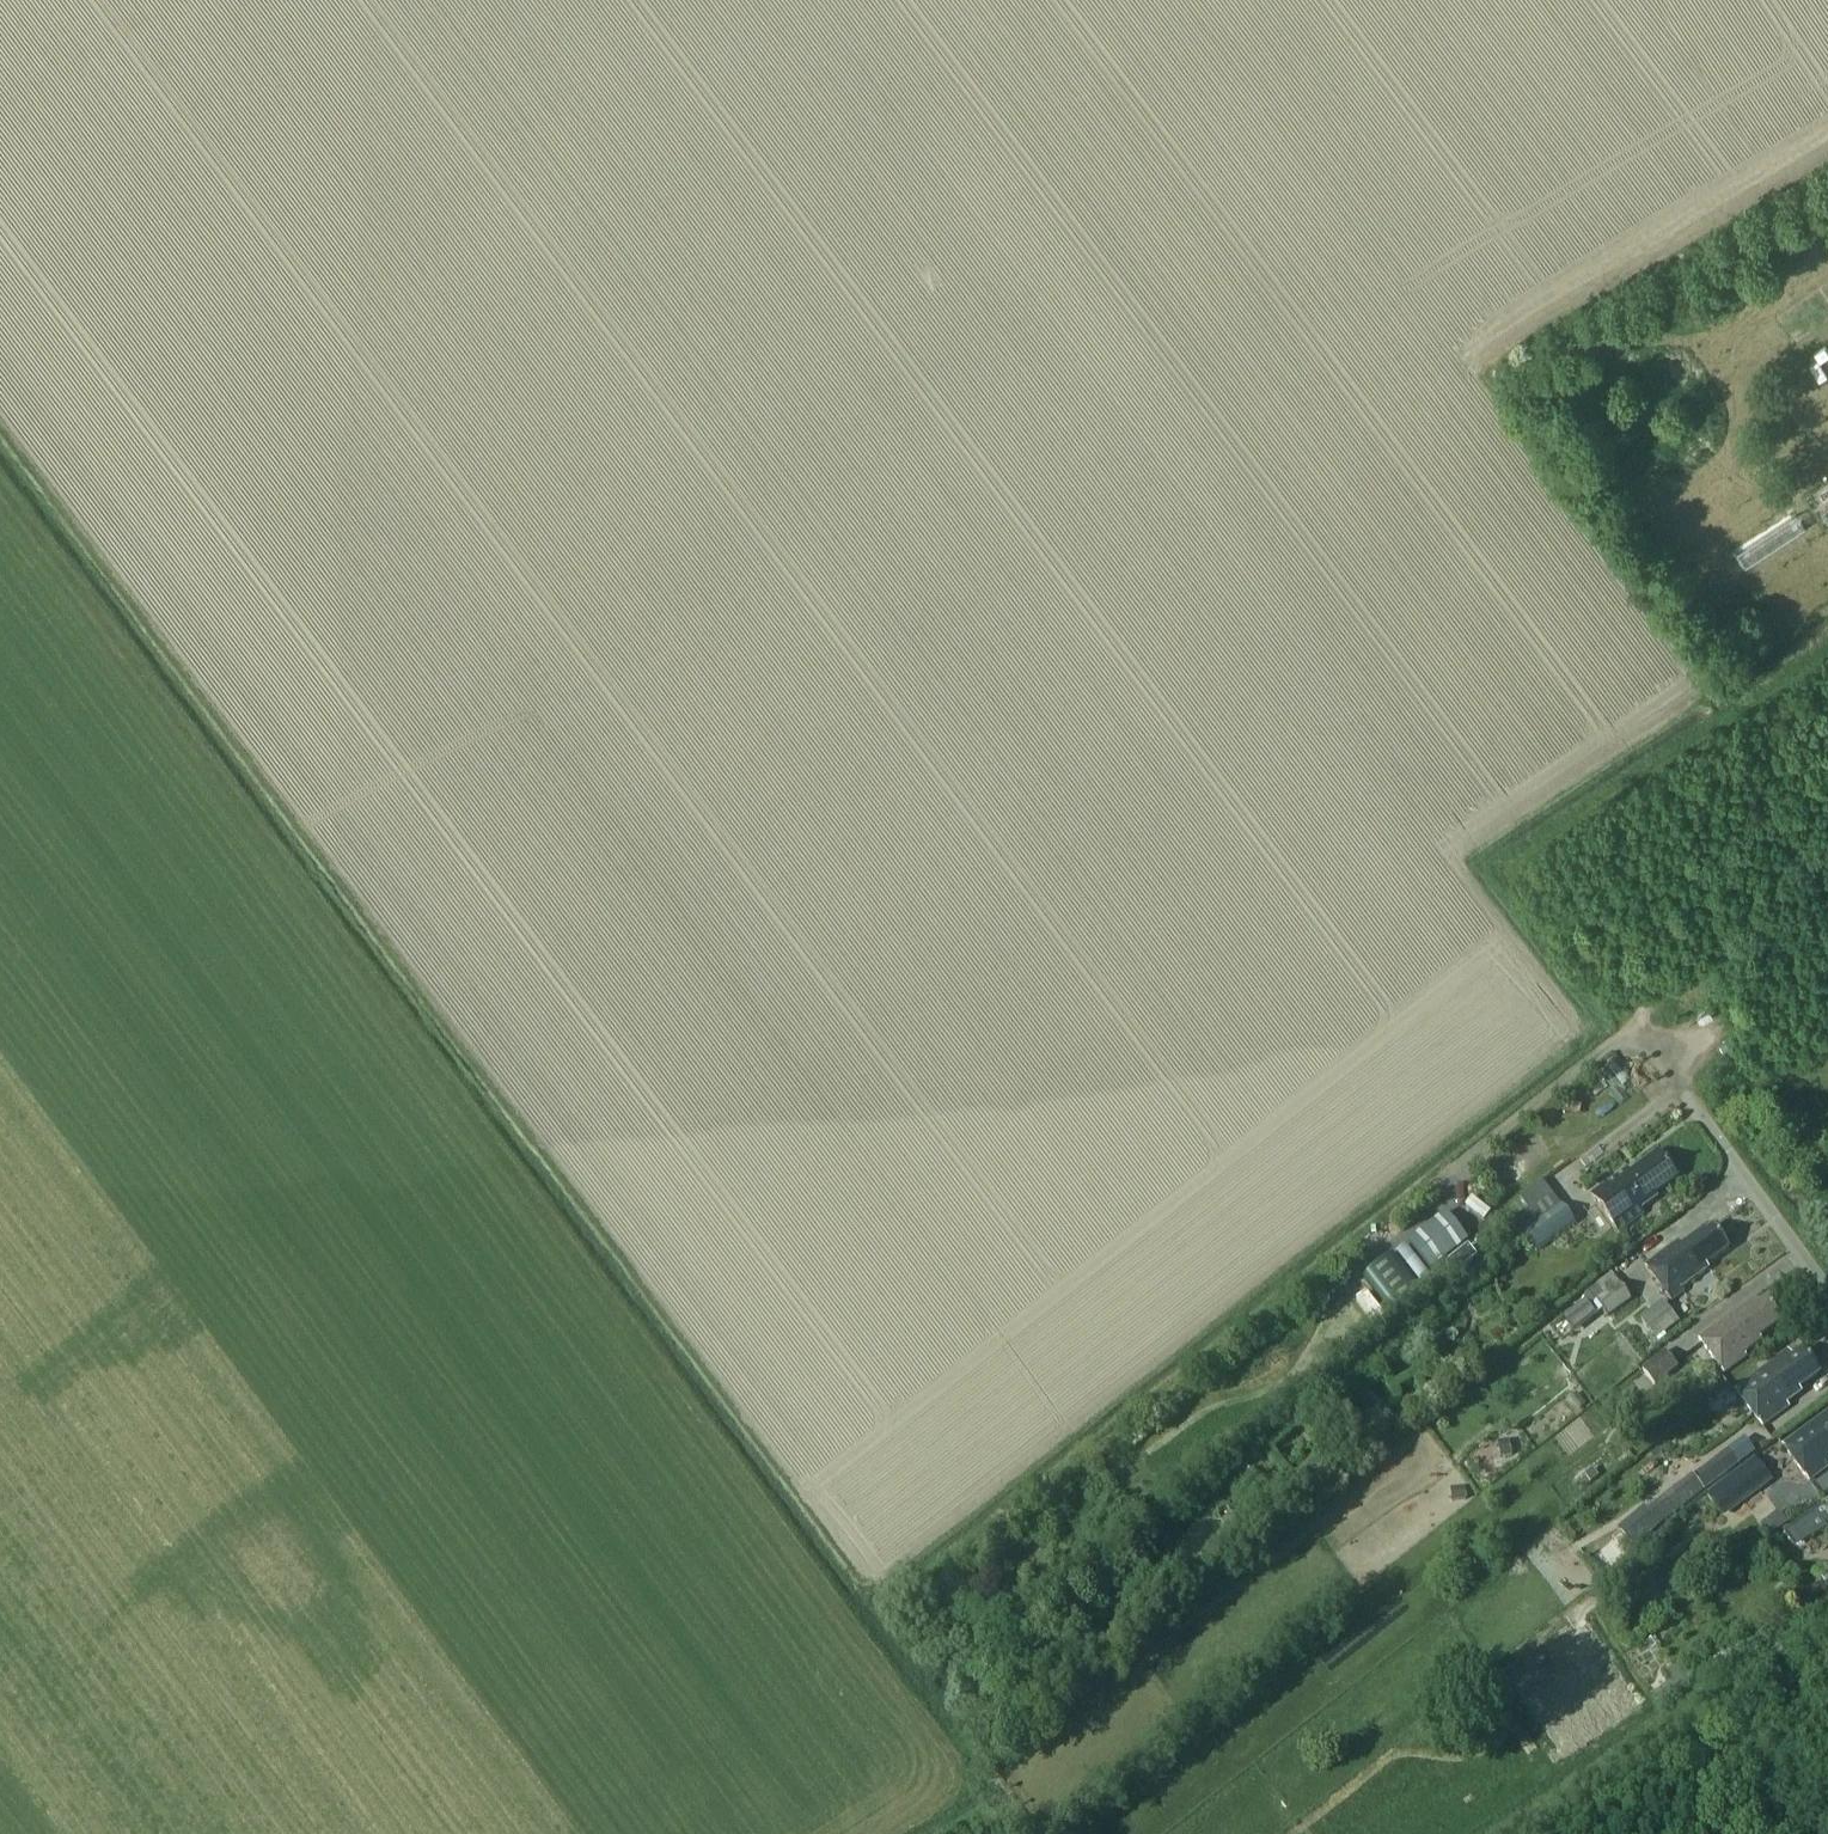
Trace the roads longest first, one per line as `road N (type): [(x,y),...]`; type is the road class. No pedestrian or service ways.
road 1 (residential): [(1827,1291),(1641,1037)]

